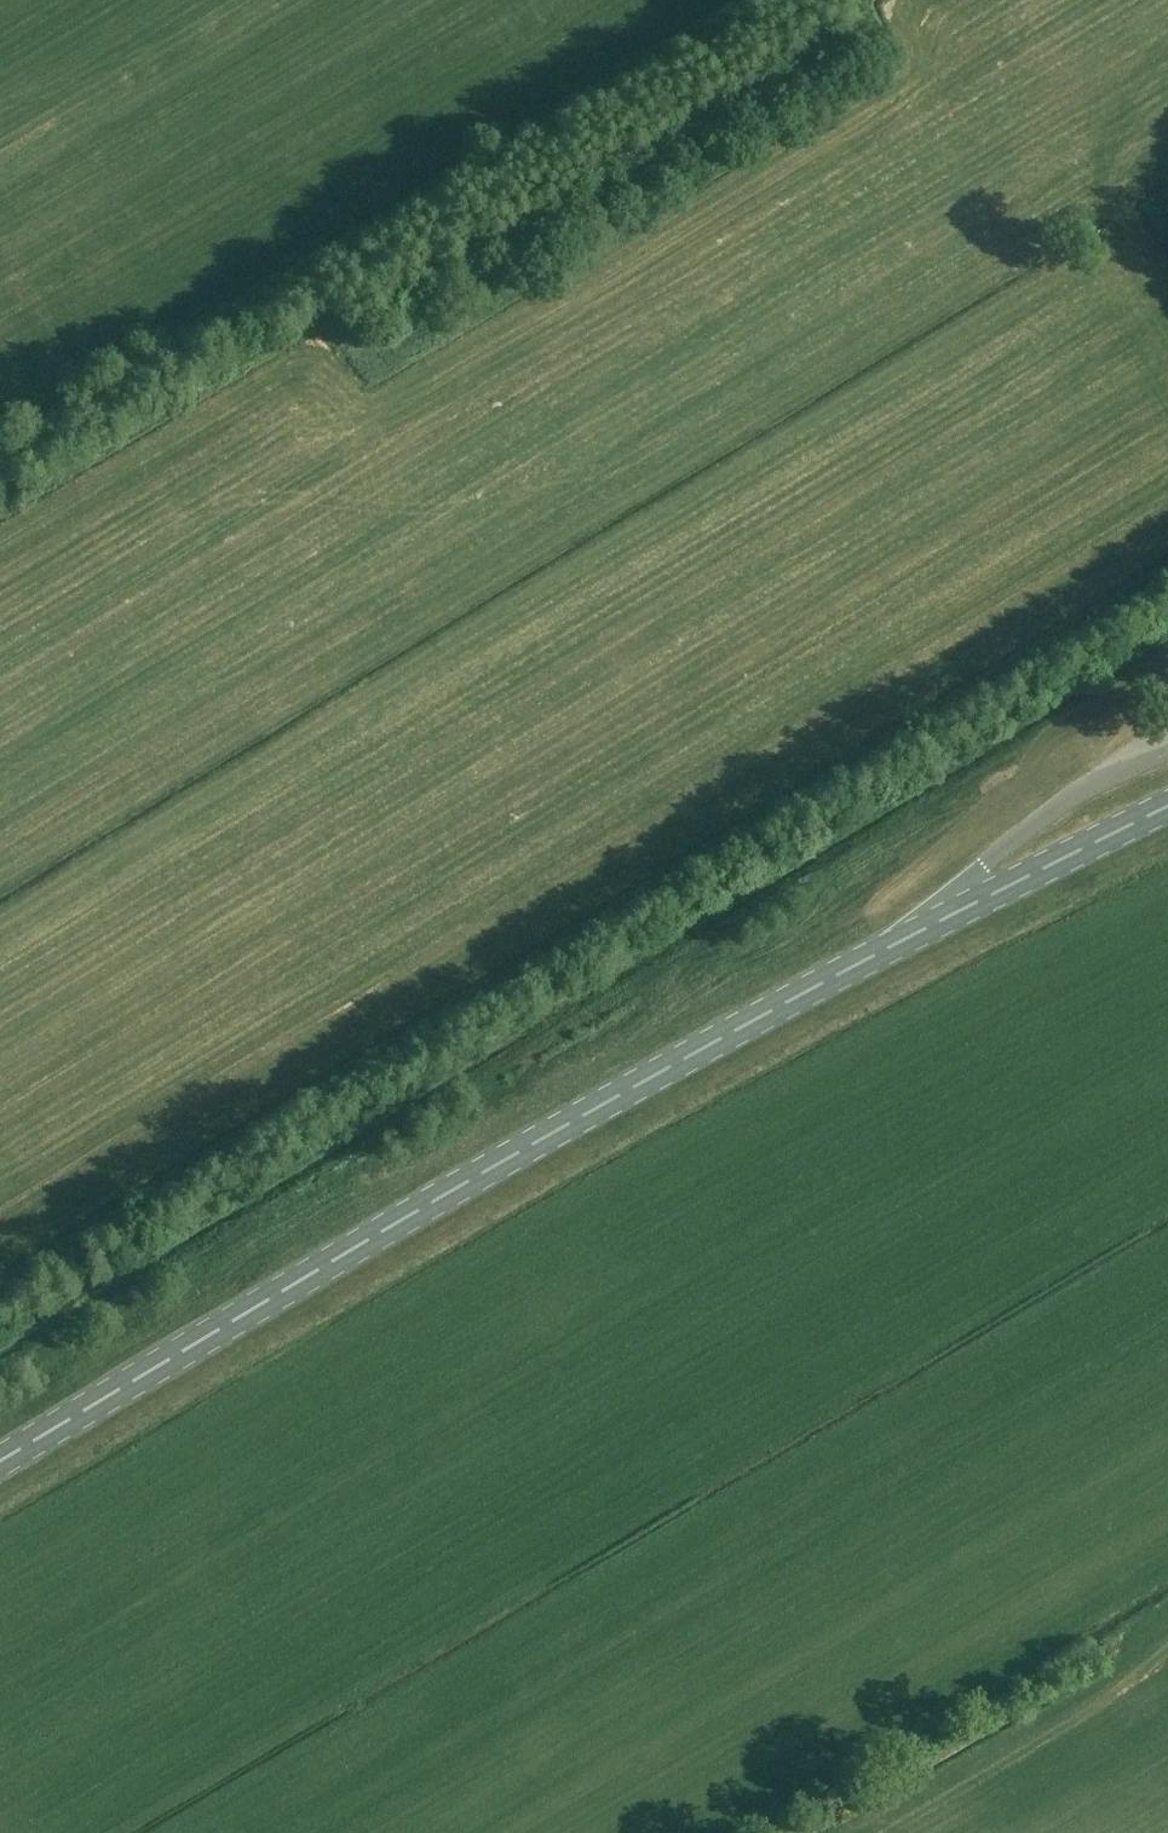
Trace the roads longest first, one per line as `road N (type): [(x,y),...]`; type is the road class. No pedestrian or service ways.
road 1 (primary): [(0,1458),(505,1154),(877,952),(1167,807)]

